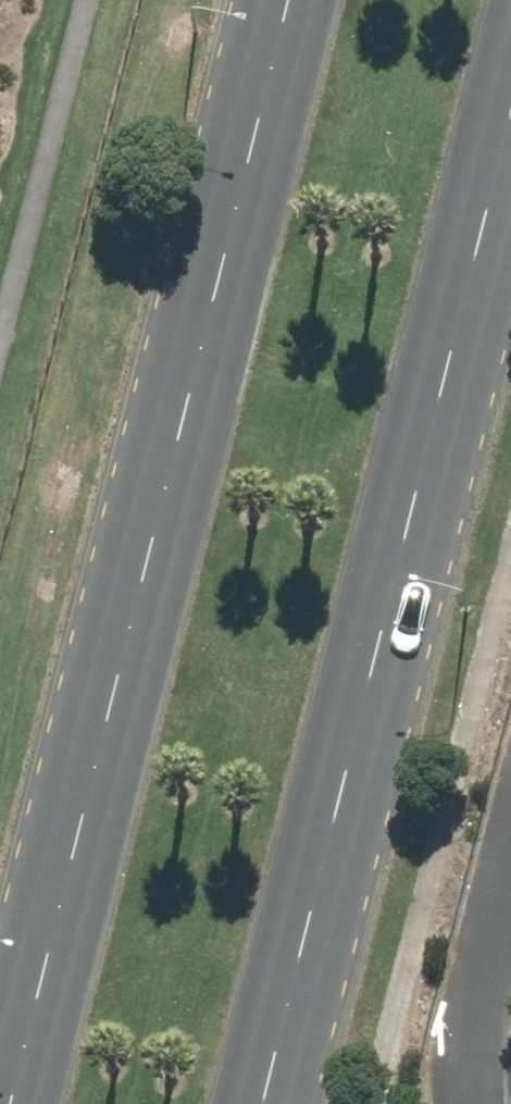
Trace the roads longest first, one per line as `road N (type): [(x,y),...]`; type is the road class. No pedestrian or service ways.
road 1 (primary): [(11,1103),(291,0)]
road 2 (primary): [(510,185),(291,1103)]
road 3 (residential): [(510,906),(471,1103)]

